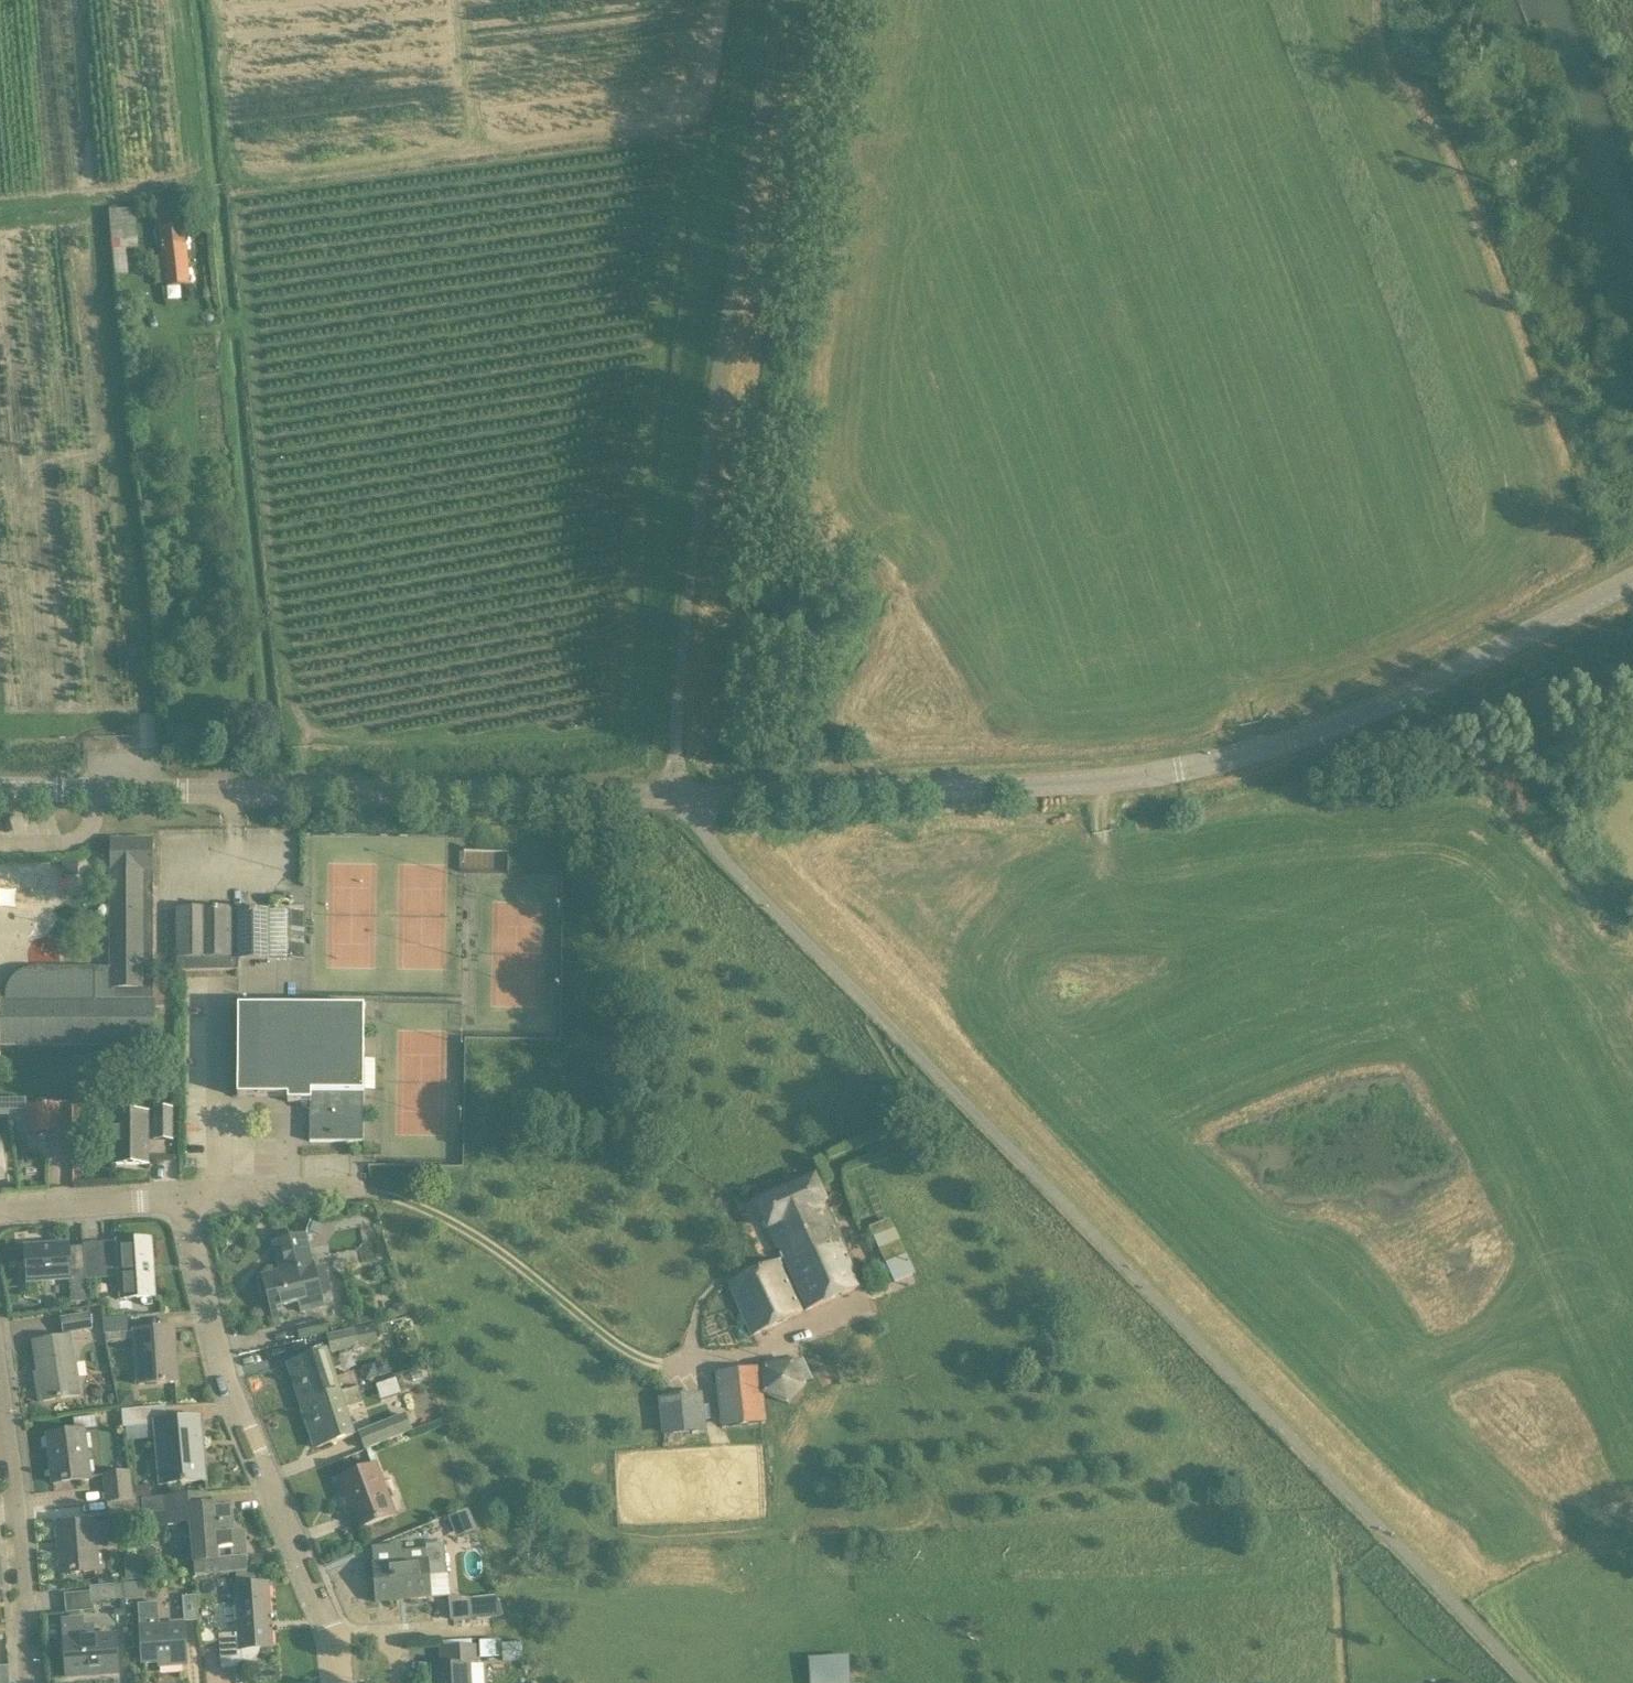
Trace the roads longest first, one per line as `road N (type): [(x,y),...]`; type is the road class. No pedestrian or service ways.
road 1 (residential): [(680,792),(701,828),(785,919),(1527,1682)]
road 2 (tertiary): [(680,792),(992,788),(1180,772),(1358,718),(1632,578)]
road 3 (residential): [(779,0),(716,353),(676,764),(680,792)]
road 4 (tertiary): [(680,792),(0,791)]
road 5 (residential): [(332,1634),(230,1381),(195,1257),(186,1191)]
road 6 (residential): [(27,1682),(0,1370)]
road 7 (residential): [(383,1196),(317,1186),(186,1191)]
road 8 (residential): [(186,1191),(0,1218)]
road 9 (residential): [(332,1634),(482,1627)]

